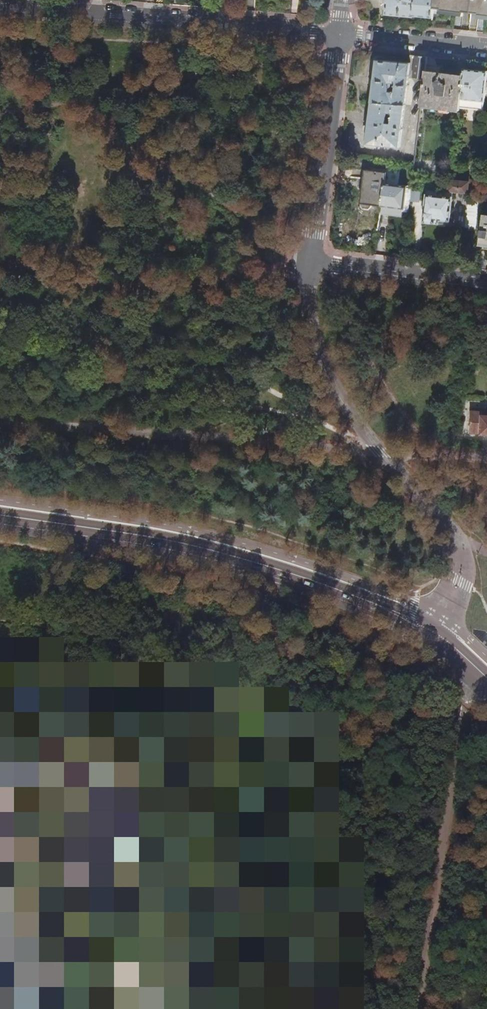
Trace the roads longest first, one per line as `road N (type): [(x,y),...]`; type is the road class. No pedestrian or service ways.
road 1 (primary): [(438,641),(370,606),(235,561),(0,520)]
road 2 (unclassified): [(311,266),(310,321),(328,380),(375,450),(458,545),(460,584),(438,641)]
road 3 (track): [(375,450),(0,420)]
road 4 (residential): [(0,10),(340,35)]
road 5 (track): [(0,111),(242,70),(309,52),(312,44)]
road 6 (residential): [(311,266),(340,35)]
road 7 (track): [(311,266),(145,290),(91,283)]
road 8 (residential): [(311,266),(486,289)]
road 9 (residential): [(486,49),(340,35)]

